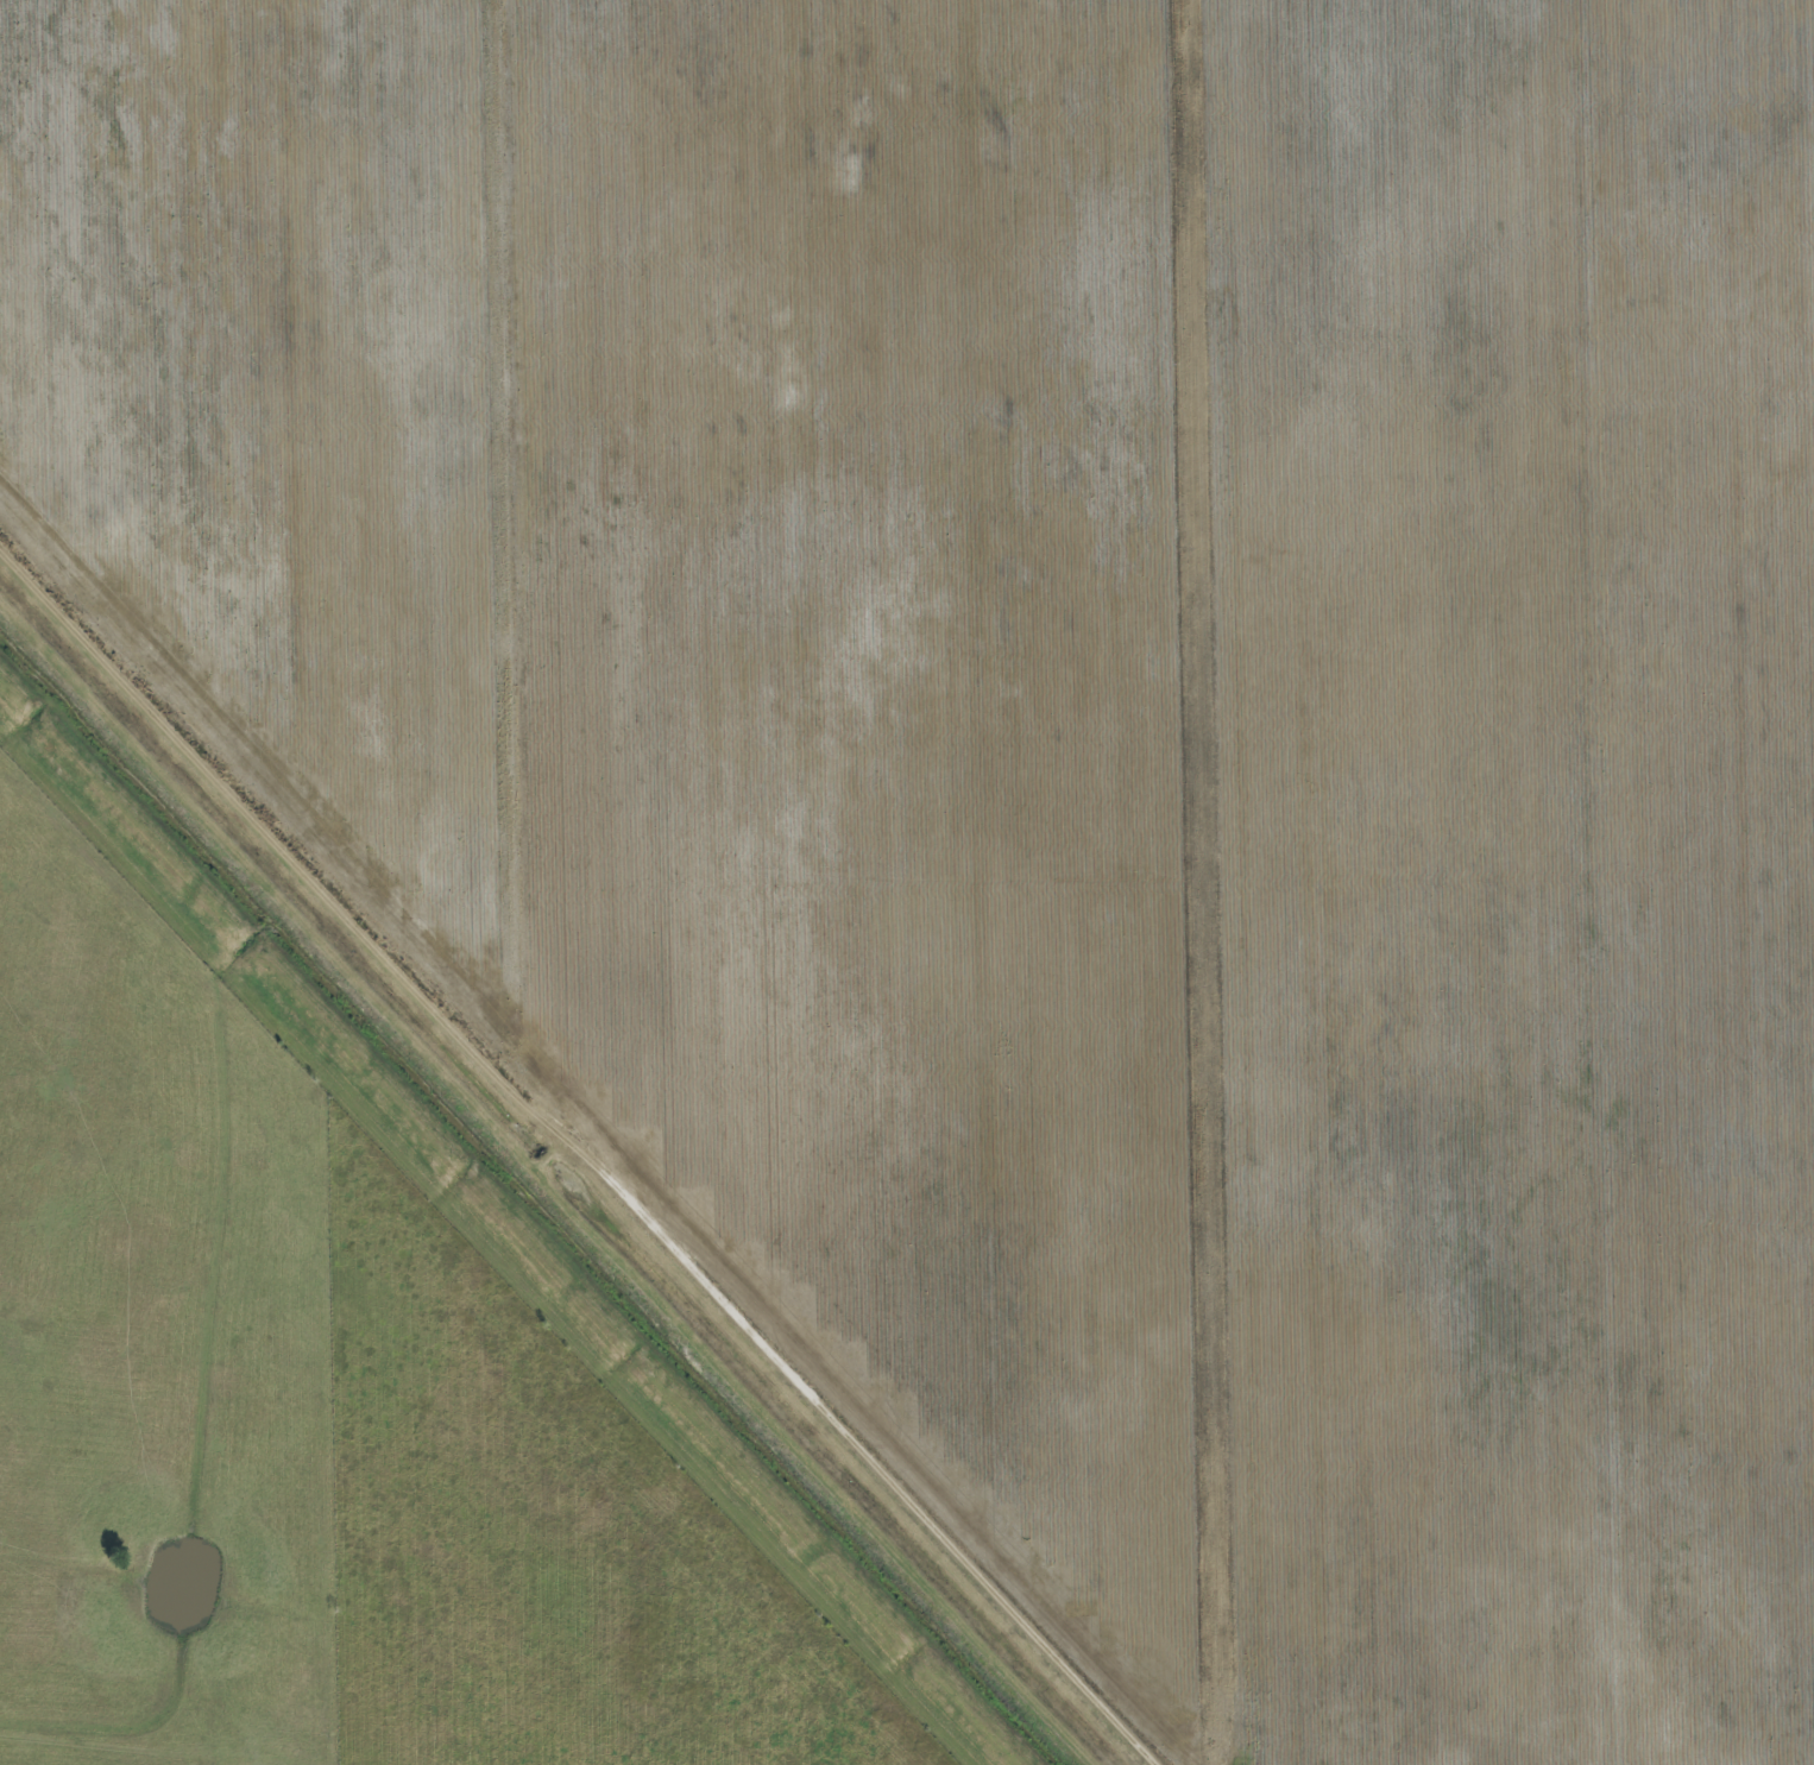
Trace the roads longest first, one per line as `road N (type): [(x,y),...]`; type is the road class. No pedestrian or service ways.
road 1 (track): [(1580,0),(1600,1086),(1573,1159),(1443,1306),(1747,1627),(1788,1683),(1813,1752)]
road 2 (track): [(1194,0),(1229,1764)]
road 3 (residential): [(0,545),(1147,1764)]
road 4 (track): [(510,0),(525,1102)]

